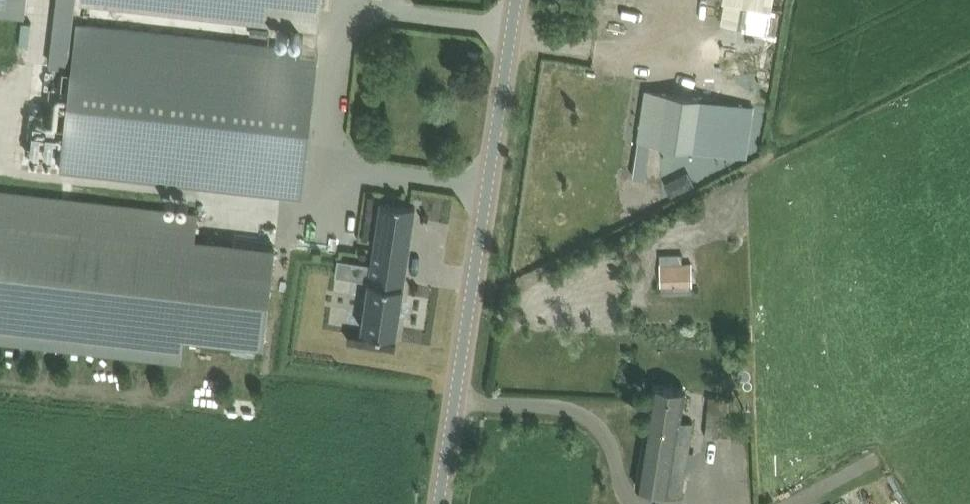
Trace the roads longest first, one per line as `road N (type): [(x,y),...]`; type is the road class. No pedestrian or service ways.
road 1 (tertiary): [(441,503),(518,0)]

